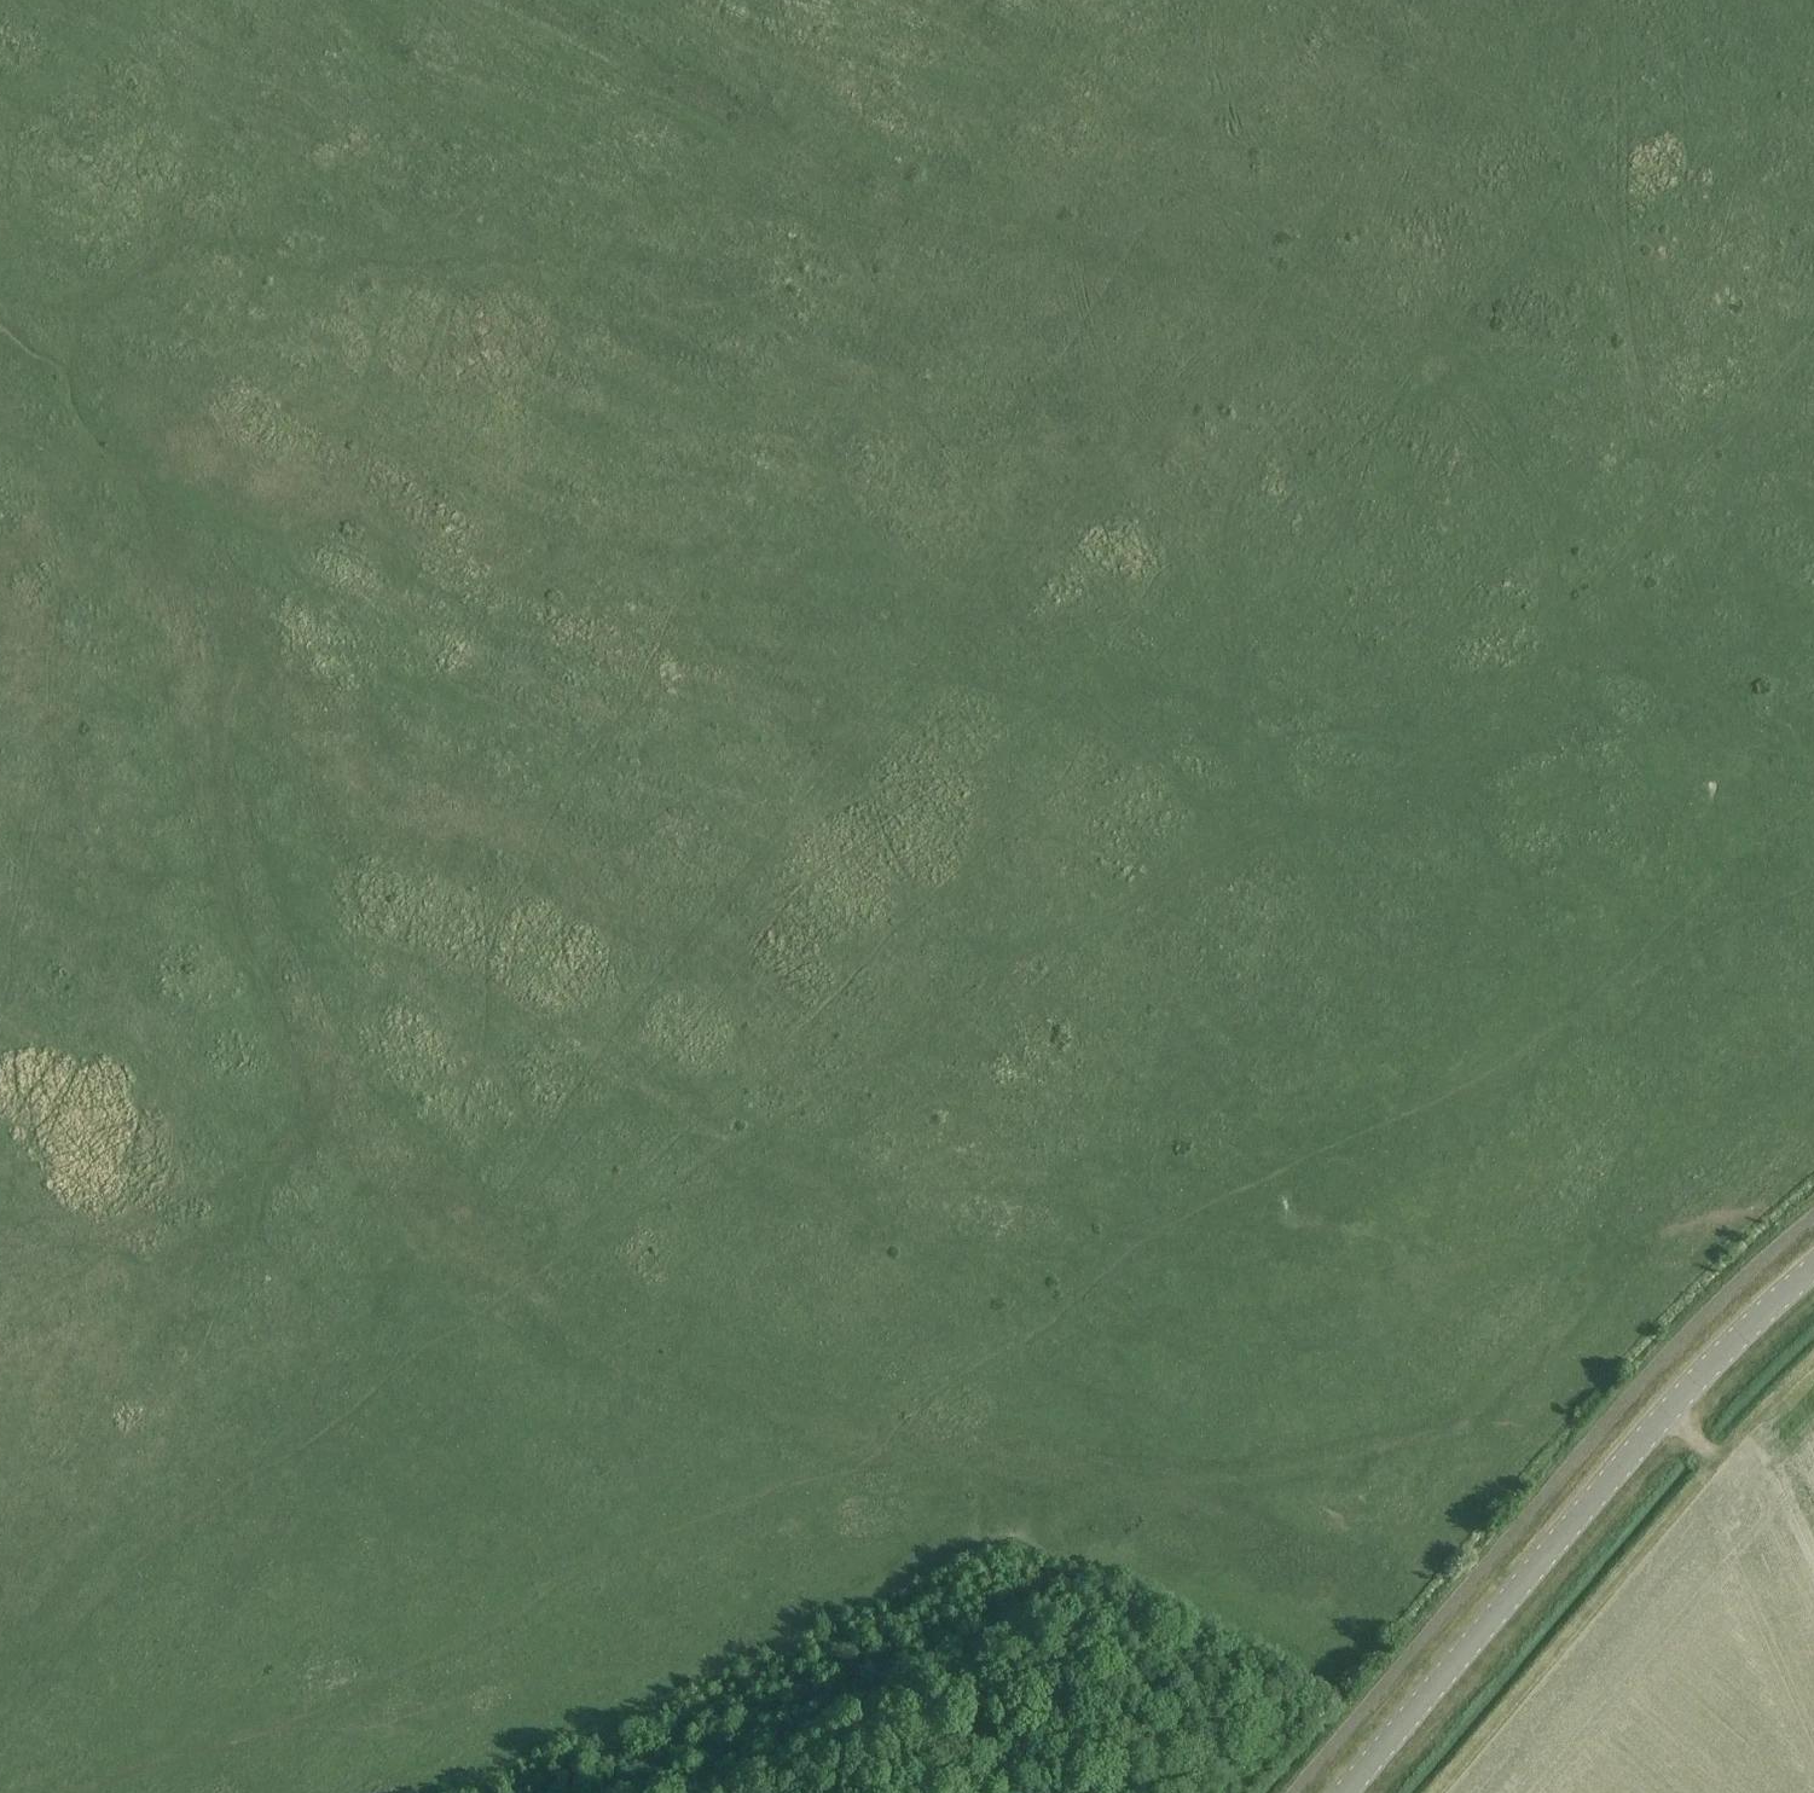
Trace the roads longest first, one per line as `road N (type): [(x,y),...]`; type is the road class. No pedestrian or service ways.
road 1 (tertiary): [(1343,1792),(1590,1499),(1716,1361),(1813,1272)]

